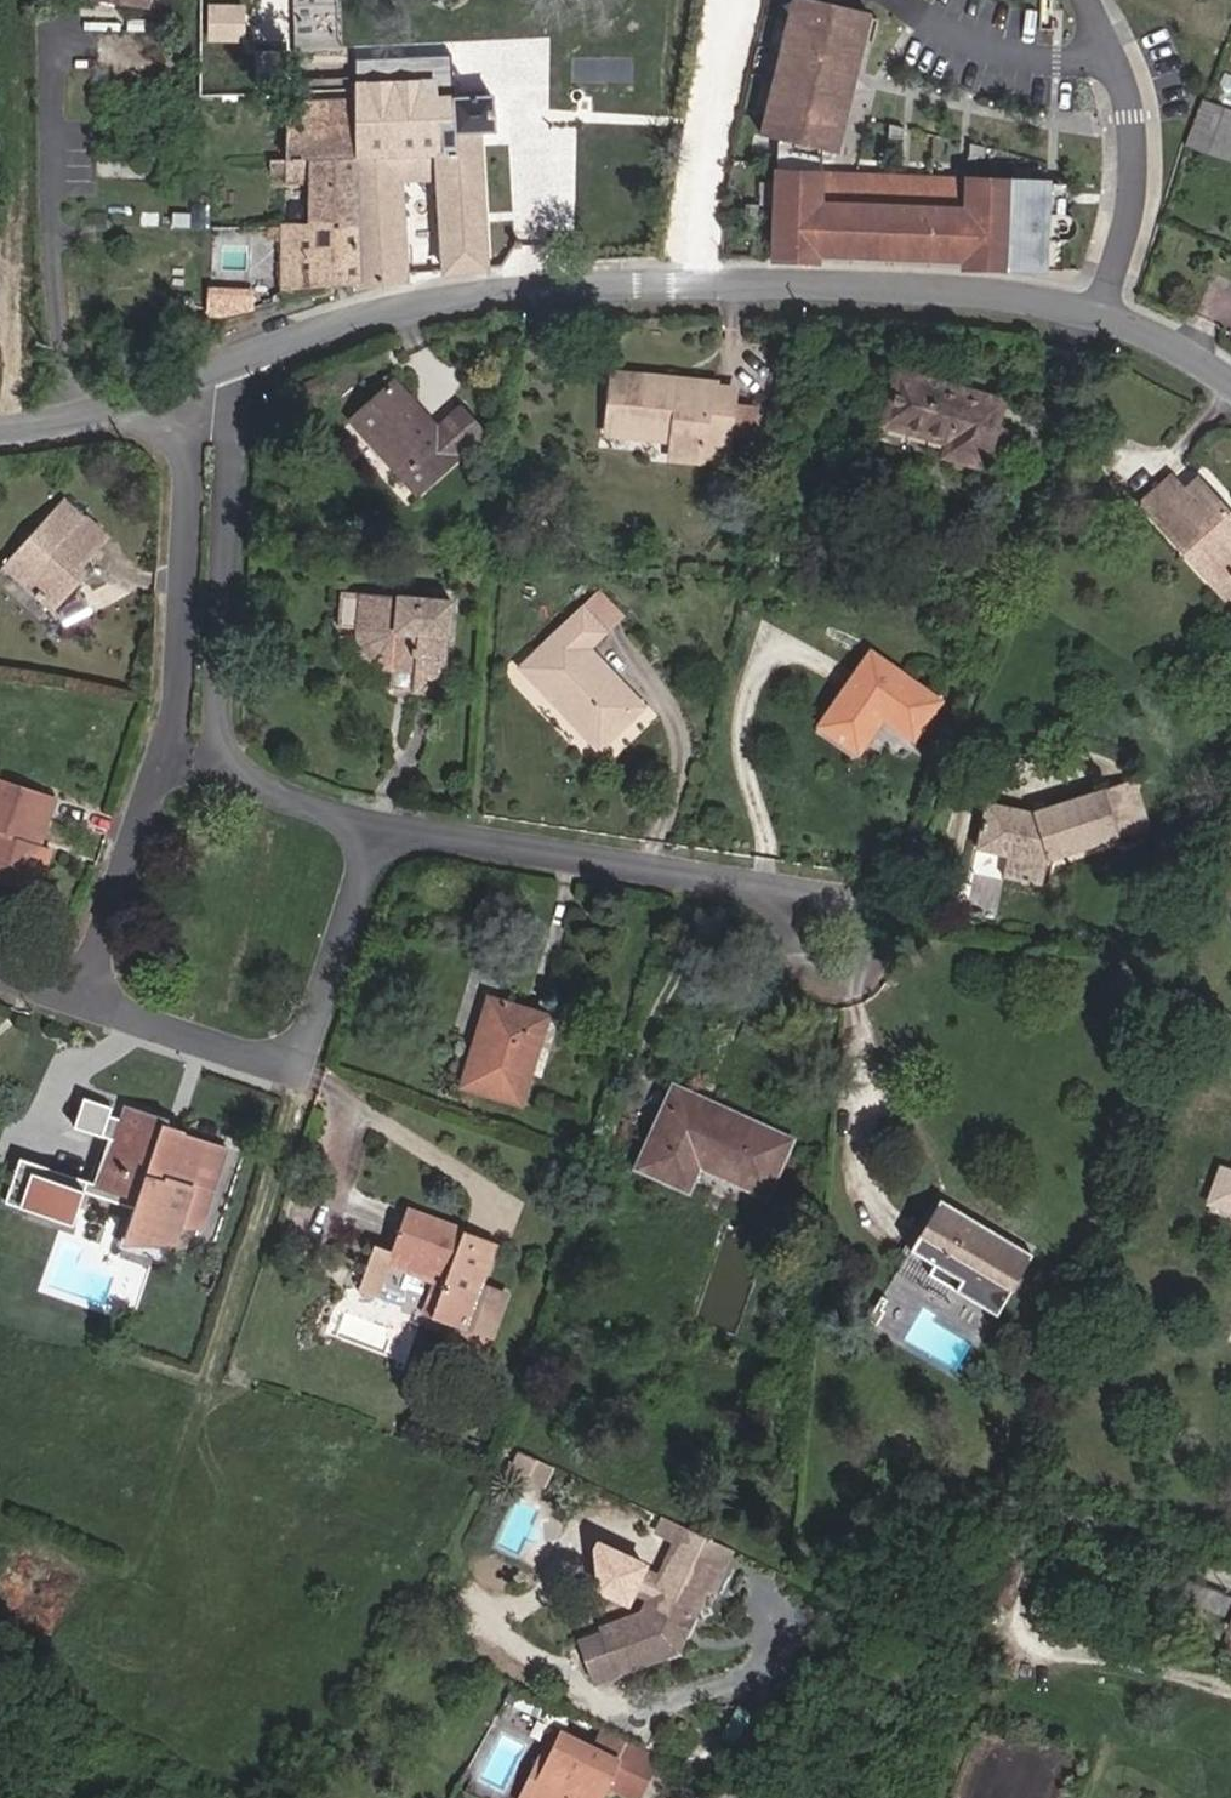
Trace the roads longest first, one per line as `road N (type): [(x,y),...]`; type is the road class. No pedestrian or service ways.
road 1 (unclassified): [(223,374),(499,302),(726,277),(1102,311)]
road 2 (residential): [(223,374),(200,450),(183,682),(75,989)]
road 3 (residential): [(1230,1570),(1051,1519),(862,1617),(738,1797)]
road 4 (residential): [(373,805),(308,784),(254,716),(256,465),(223,374)]
road 5 (residential): [(75,989),(209,1037),(284,1042),(329,1010),(378,859),(373,805)]
road 6 (residential): [(794,875),(373,805)]
road 7 (residential): [(1102,311),(1137,165),(1114,53),(1090,0)]
road 8 (residential): [(794,875),(782,907),(813,945),(839,967),(876,958),(882,924),(868,905),(836,891)]
road 9 (unclassified): [(0,432),(128,409),(223,374)]
road 10 (unclassified): [(1102,311),(1230,385)]

